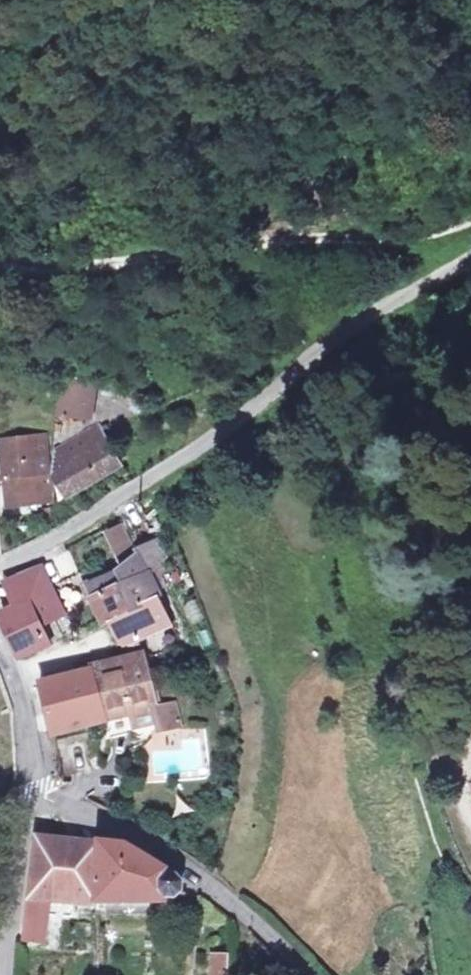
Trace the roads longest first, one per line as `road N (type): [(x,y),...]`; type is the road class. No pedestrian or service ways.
road 1 (unclassified): [(0,568),(155,475),(238,419),(322,347),(470,252)]
road 2 (residential): [(37,796),(169,867),(303,974)]
road 3 (residential): [(37,796),(15,839),(6,974)]
road 4 (residential): [(0,655),(37,796)]

